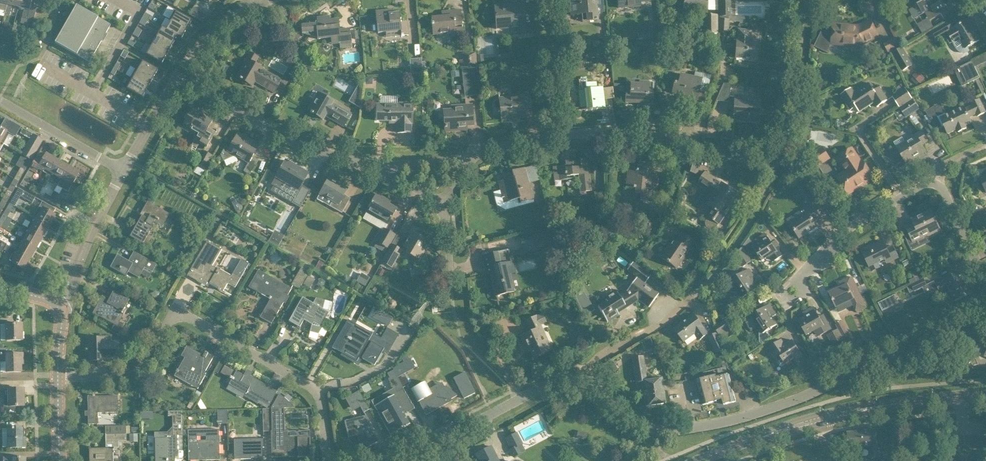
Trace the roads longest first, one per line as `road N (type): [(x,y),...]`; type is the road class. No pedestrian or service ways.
road 1 (tertiary): [(392,460),(585,371),(647,424),(678,436),(759,417),(985,322)]
road 2 (residential): [(327,460),(320,394),(183,315),(126,378),(57,378)]
road 3 (residential): [(384,162),(329,153),(177,76)]
road 4 (residential): [(482,148),(564,133),(703,142)]
road 5 (residential): [(936,184),(854,227),(782,296)]
road 6 (residential): [(57,307),(124,171)]
road 7 (residential): [(124,171),(0,102)]

